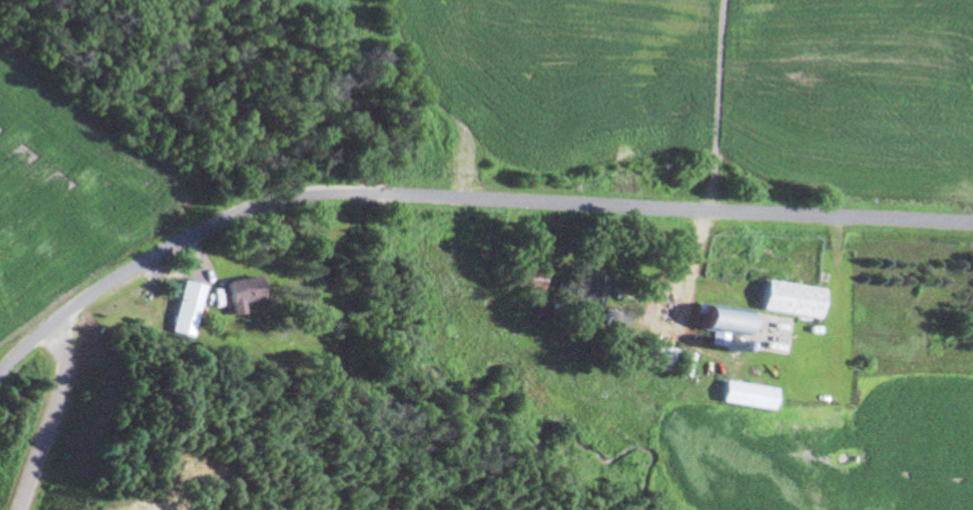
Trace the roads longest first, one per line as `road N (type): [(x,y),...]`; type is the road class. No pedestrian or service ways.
road 1 (residential): [(0,381),(79,304),(145,263),(245,209),(319,190),(972,219)]
road 2 (residential): [(17,509),(57,392),(58,325)]

